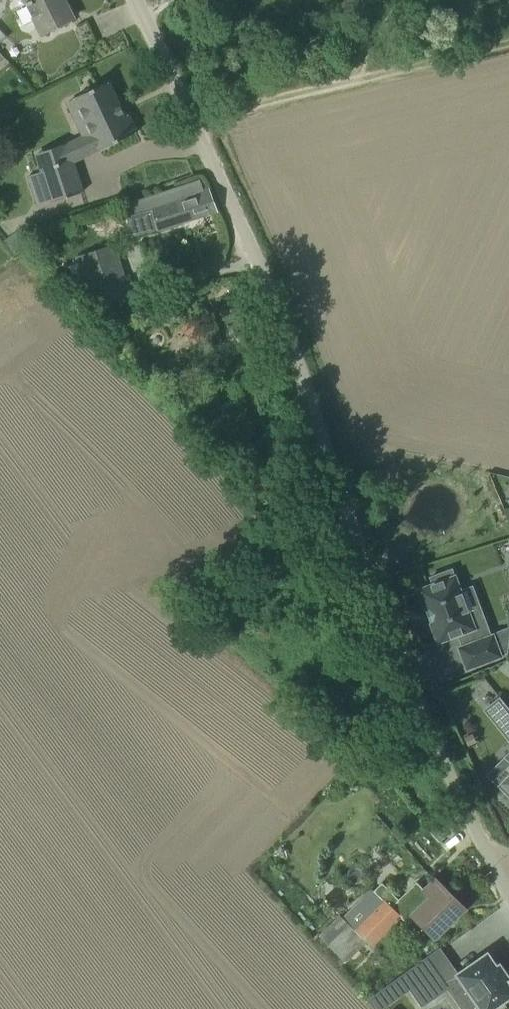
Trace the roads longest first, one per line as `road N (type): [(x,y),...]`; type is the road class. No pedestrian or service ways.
road 1 (unclassified): [(437,747),(350,542),(240,217),(138,0)]
road 2 (residential): [(494,869),(437,747)]

